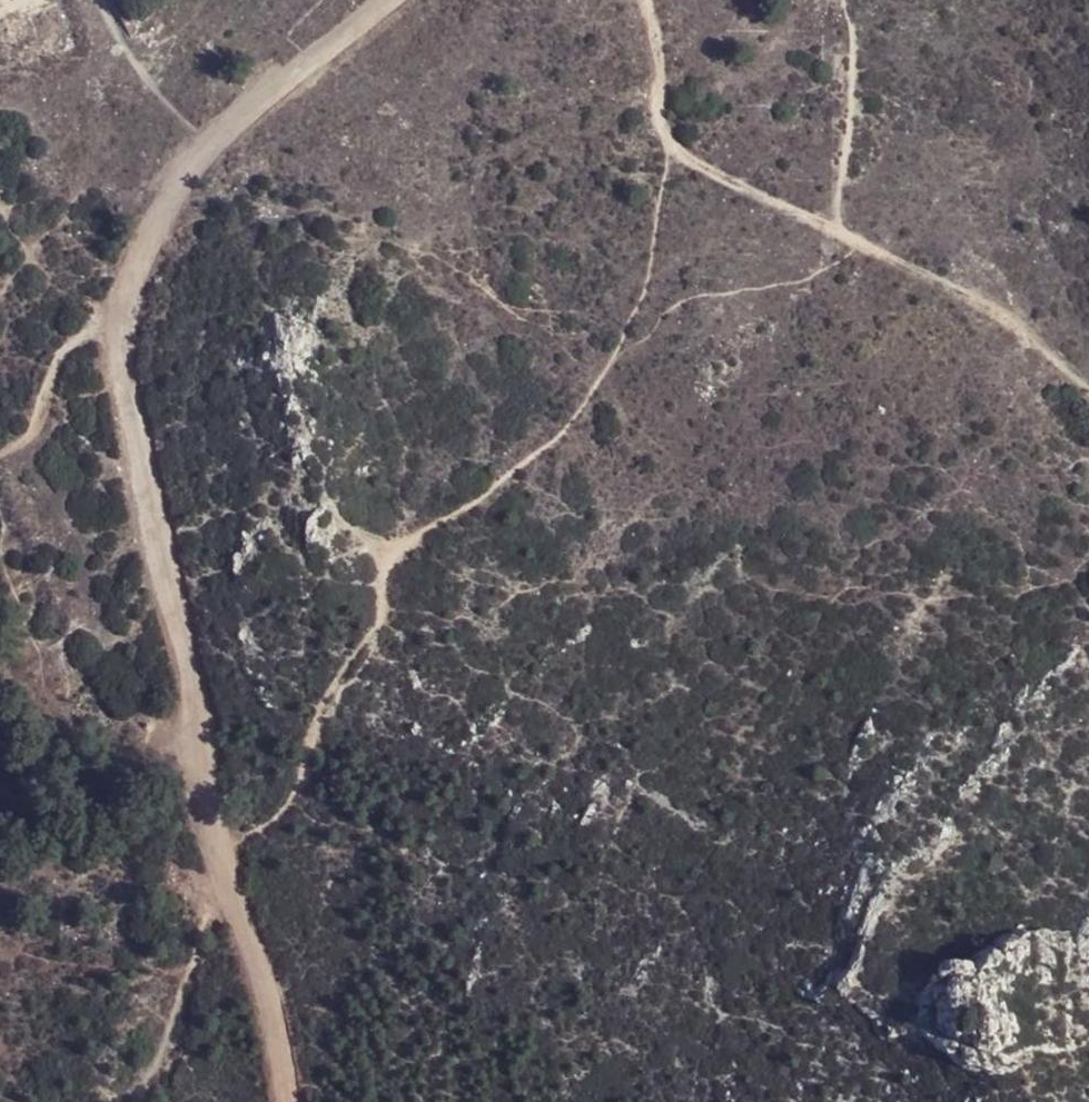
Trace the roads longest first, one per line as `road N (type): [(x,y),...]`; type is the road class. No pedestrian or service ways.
road 1 (track): [(1088,386),(1037,334),(661,143),(647,0)]

